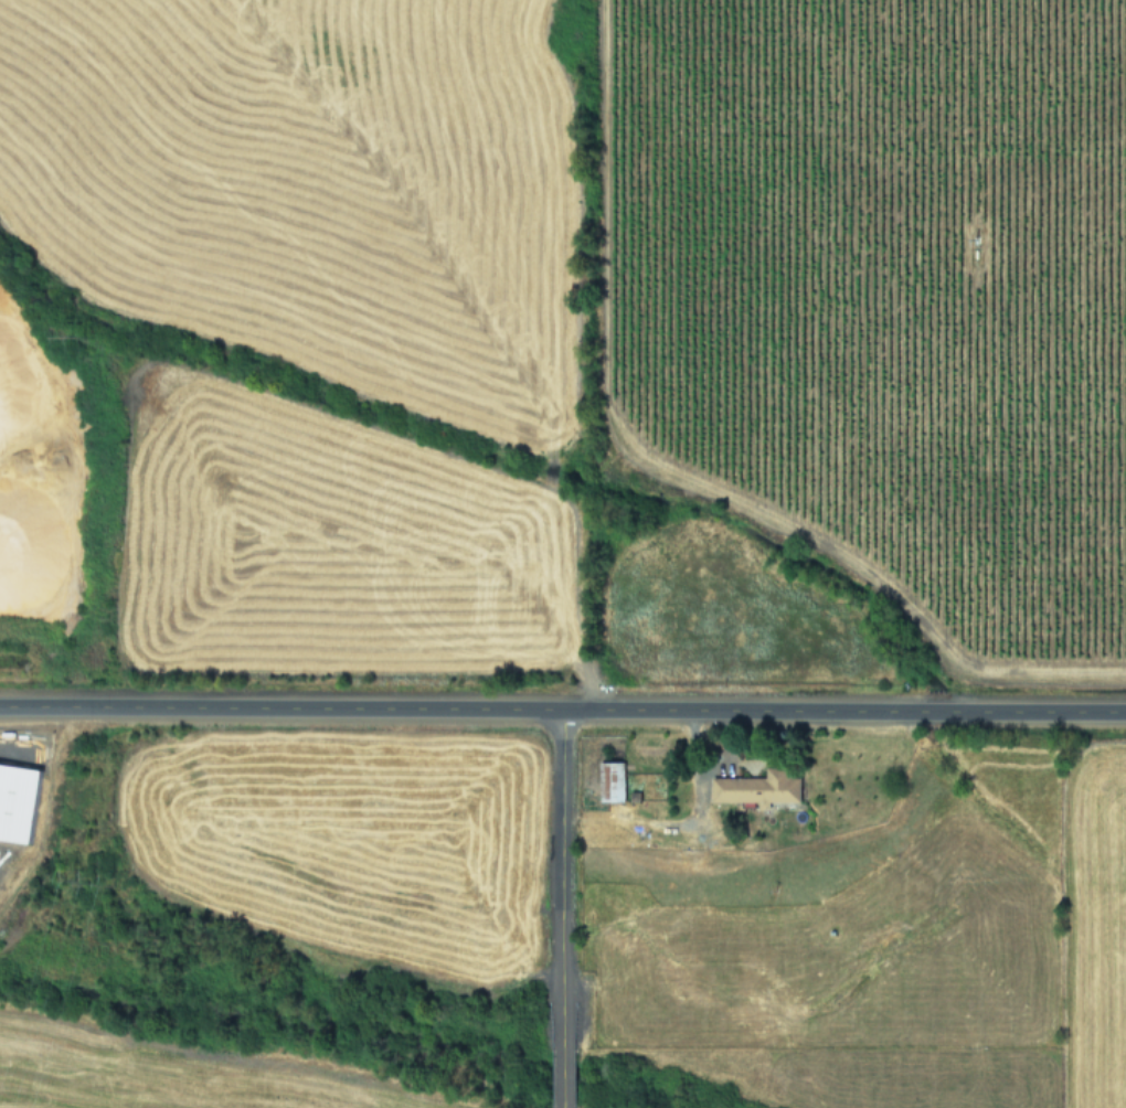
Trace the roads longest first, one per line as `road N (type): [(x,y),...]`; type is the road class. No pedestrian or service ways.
road 1 (tertiary): [(0,710),(1125,709)]
road 2 (tertiary): [(561,1050),(560,711)]

